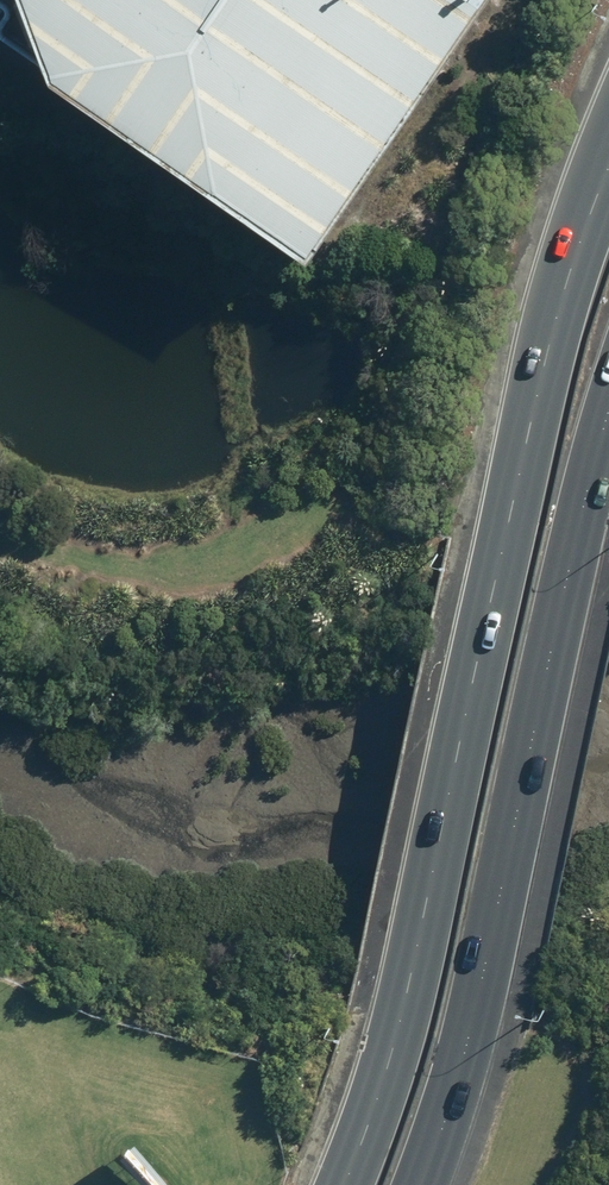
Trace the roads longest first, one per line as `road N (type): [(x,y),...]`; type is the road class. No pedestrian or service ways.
road 1 (primary): [(346,1184),(405,1000),(530,427),(608,161)]
road 2 (primary): [(608,403),(575,540),(489,994),(426,1184)]

